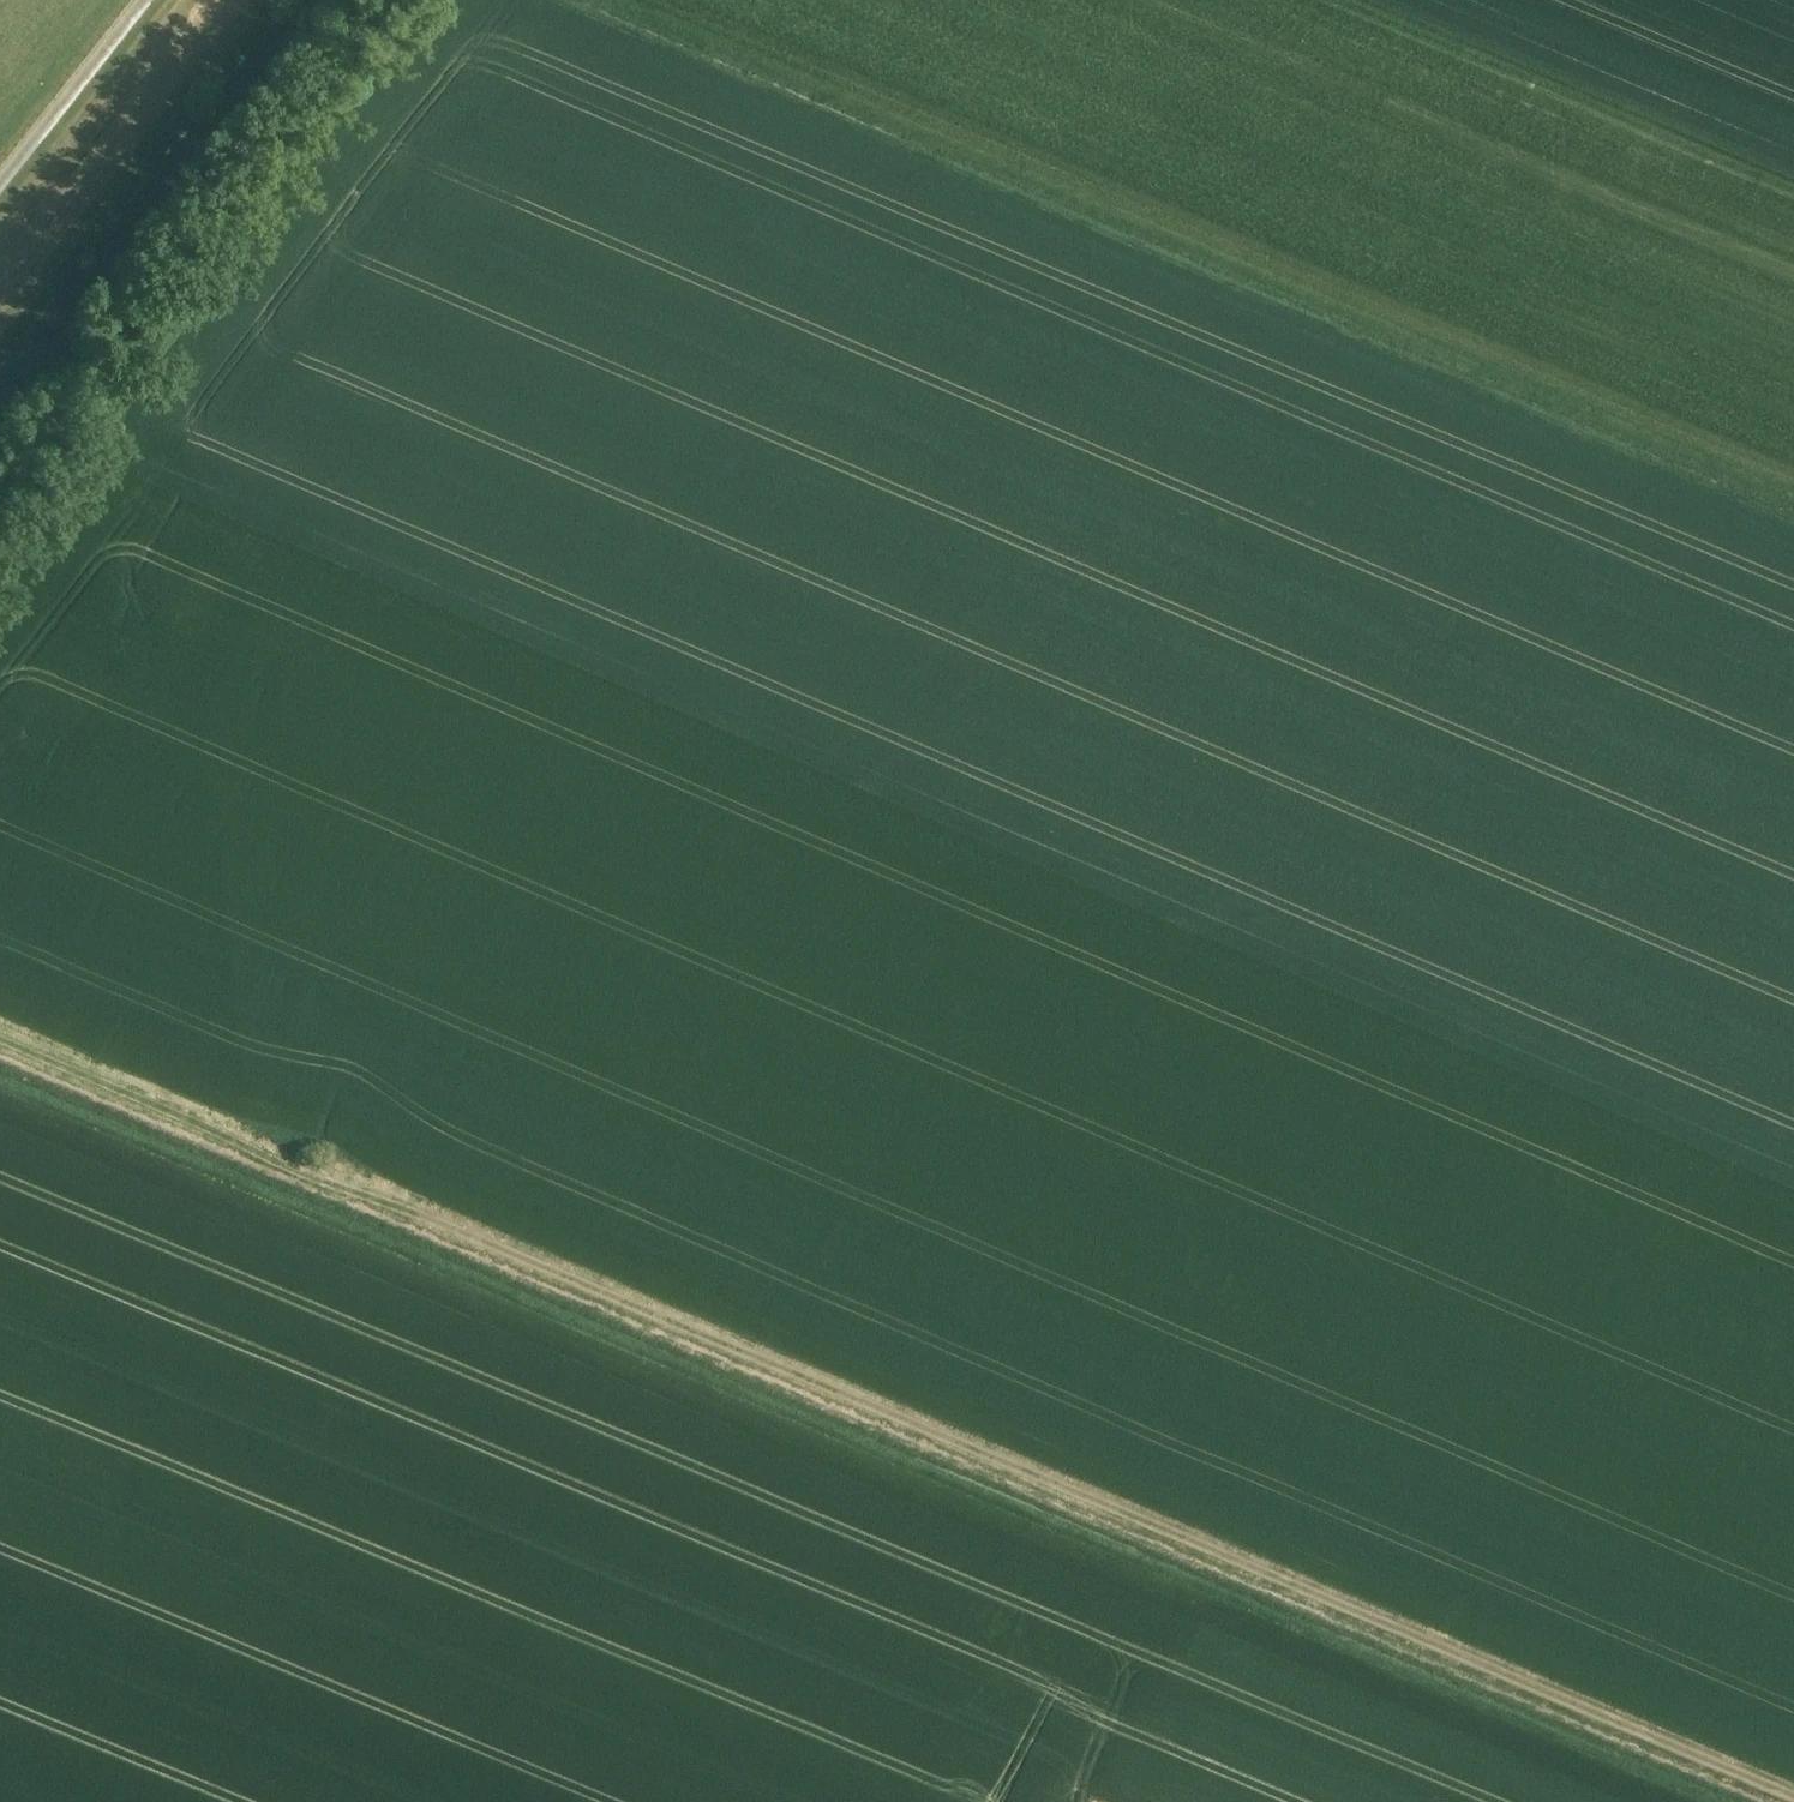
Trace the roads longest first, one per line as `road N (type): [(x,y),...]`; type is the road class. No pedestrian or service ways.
road 1 (track): [(1793,1795),(0,1035)]
road 2 (track): [(147,0),(0,185)]

